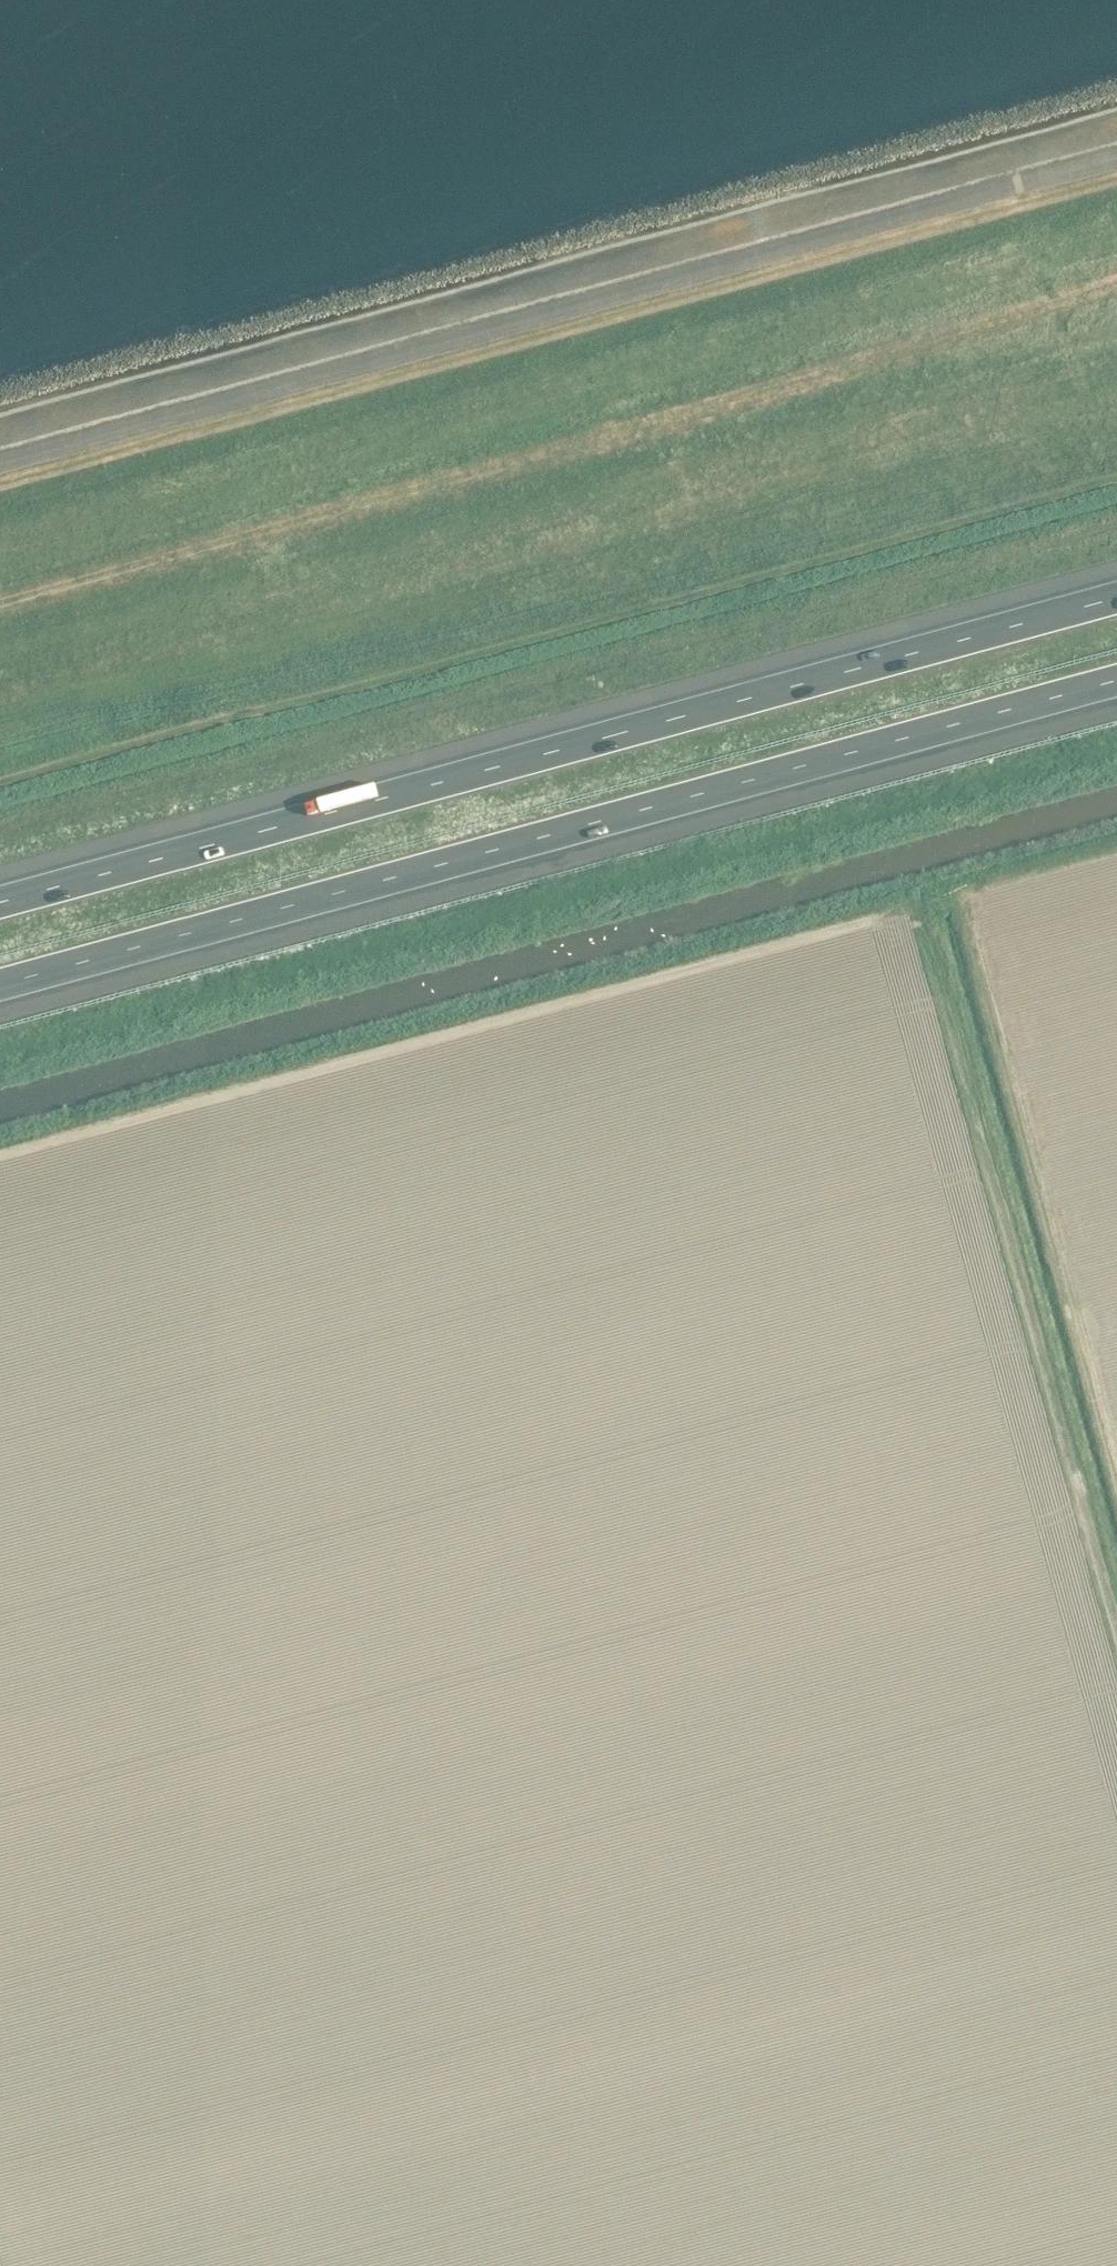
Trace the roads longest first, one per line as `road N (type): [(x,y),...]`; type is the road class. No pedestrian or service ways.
road 1 (track): [(0,597),(815,374),(1116,281)]
road 2 (motorway): [(1116,592),(0,897)]
road 3 (motorway): [(0,980),(1116,675)]

